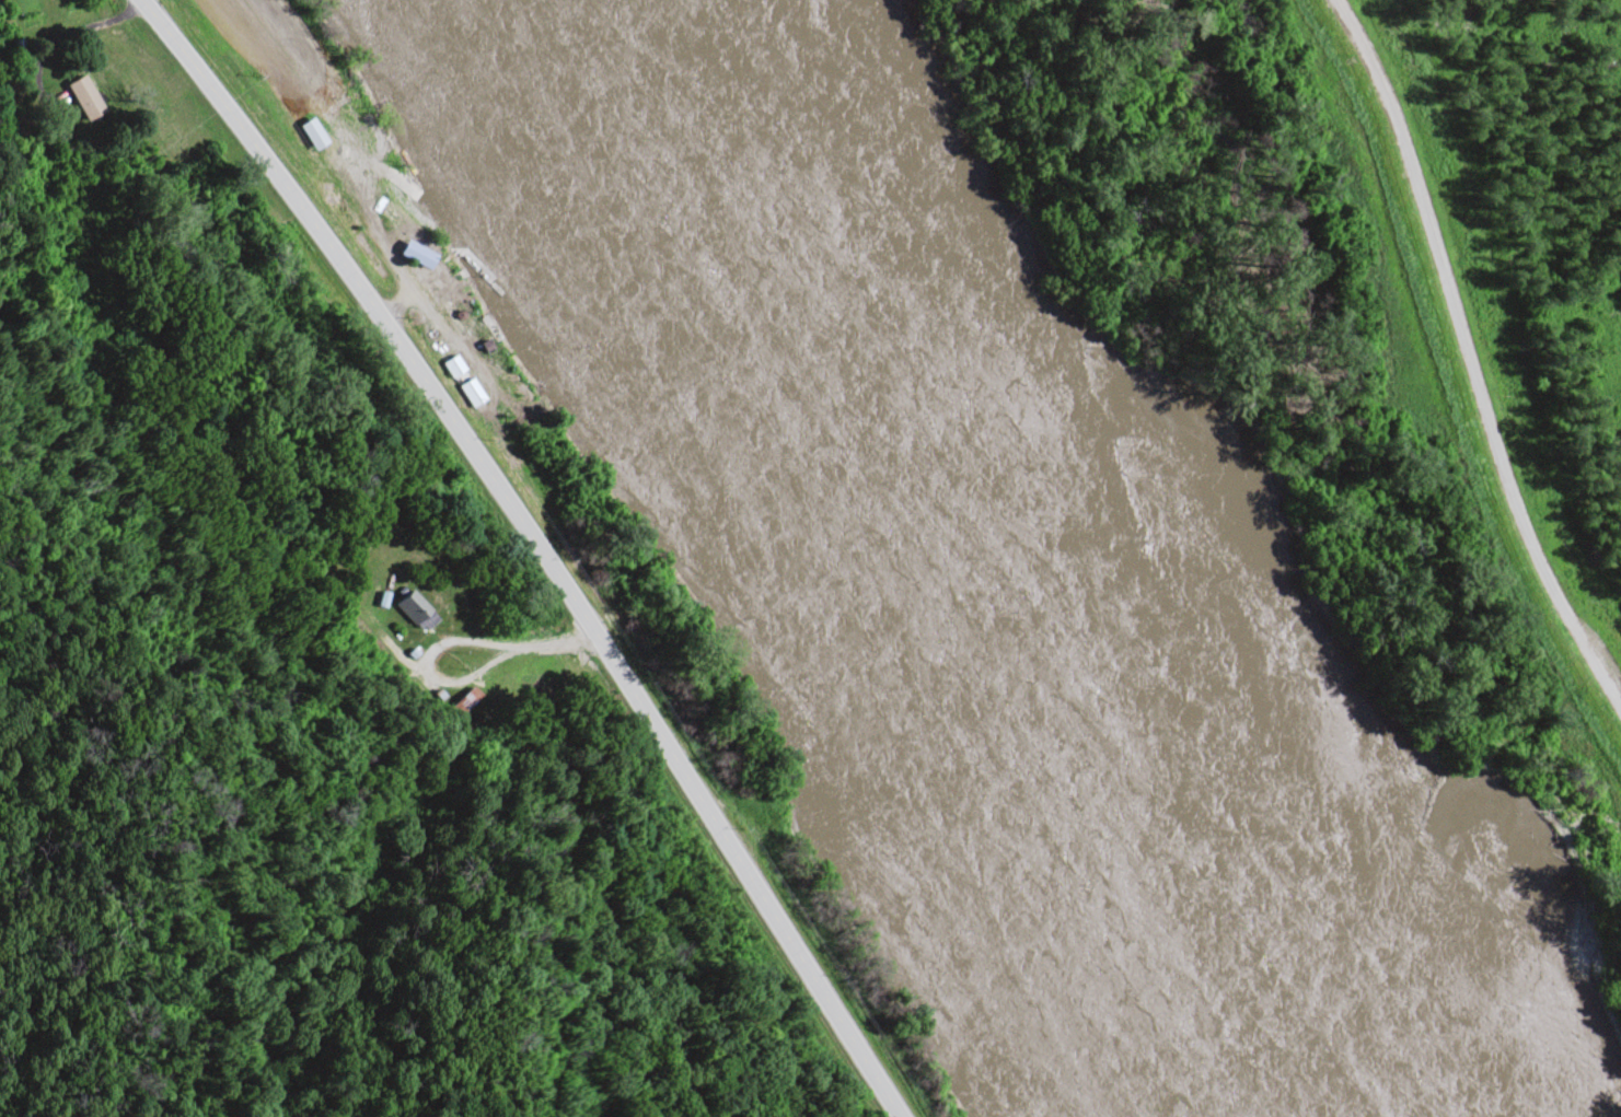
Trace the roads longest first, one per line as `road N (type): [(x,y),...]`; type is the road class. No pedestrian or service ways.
road 1 (secondary): [(904,1116),(402,330),(140,0)]
road 2 (residential): [(1336,0),(1411,172),(1521,531),(1620,714)]

